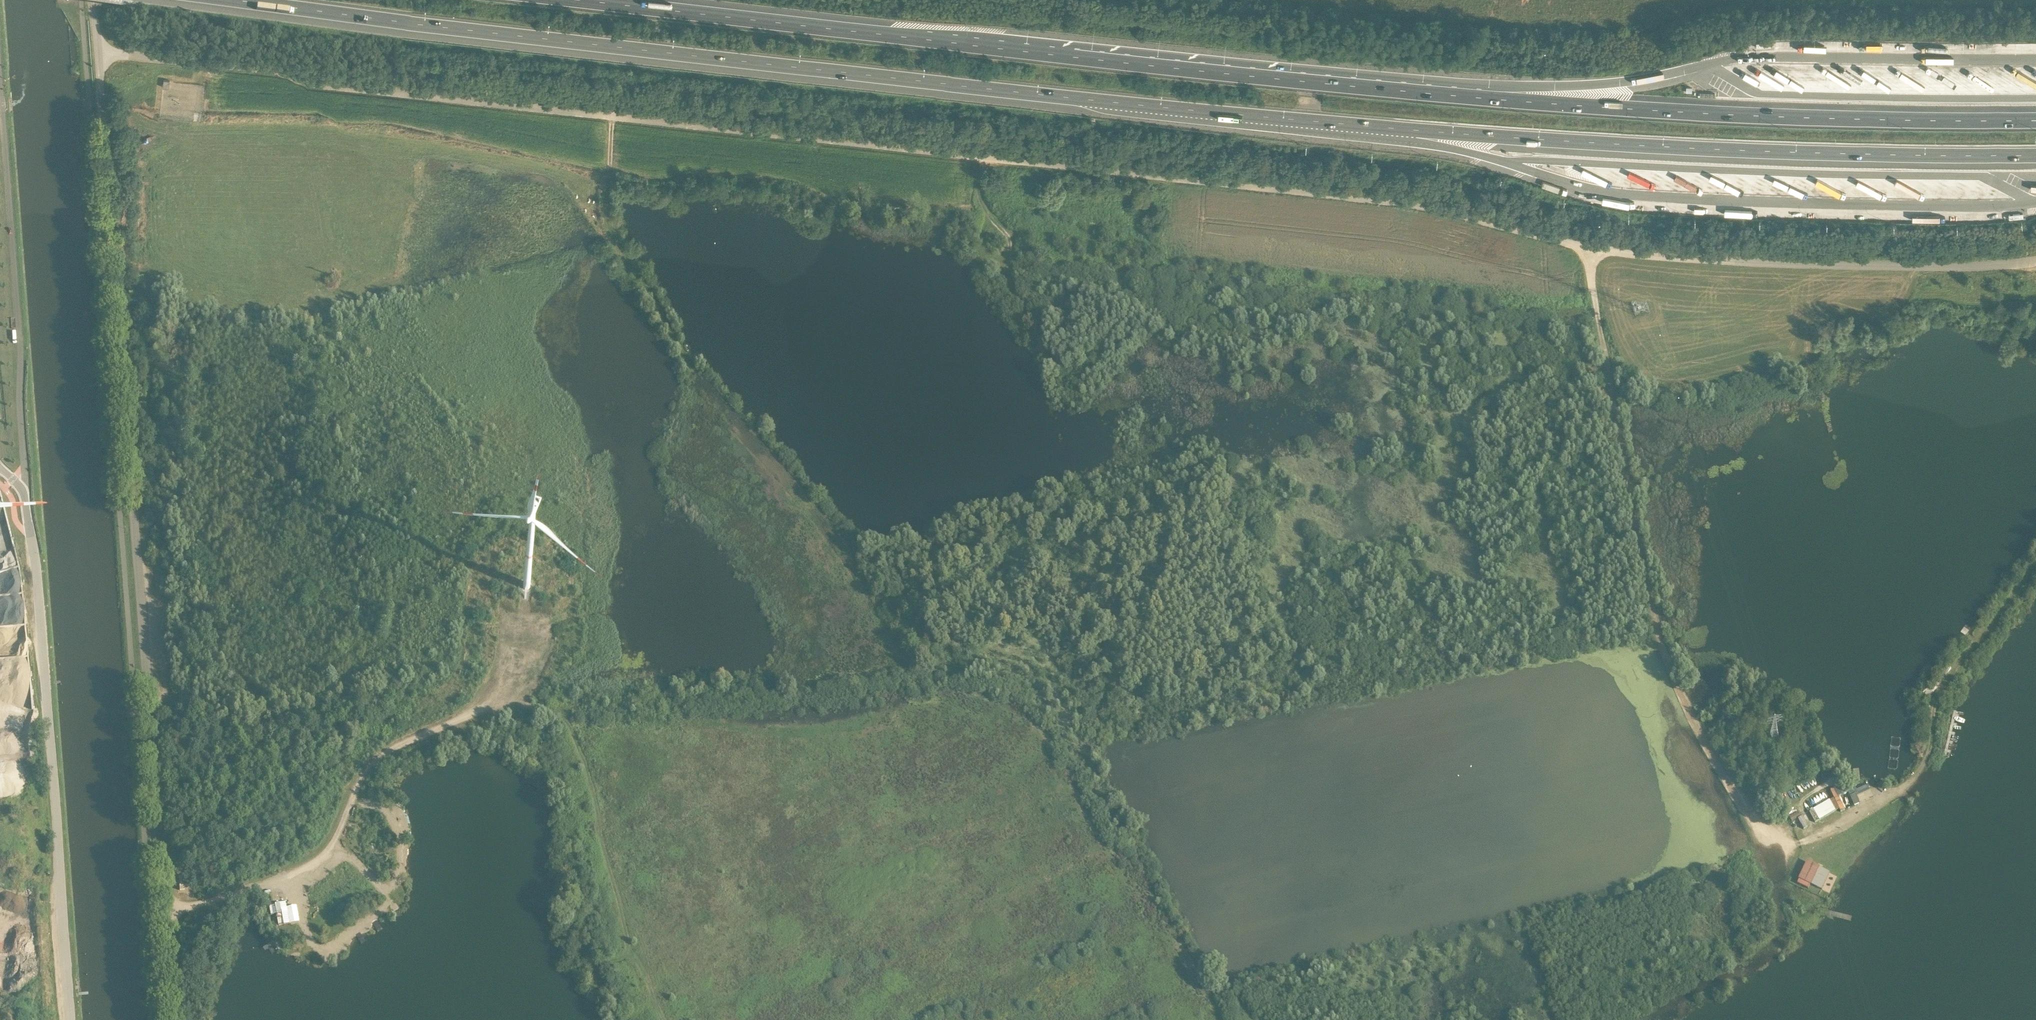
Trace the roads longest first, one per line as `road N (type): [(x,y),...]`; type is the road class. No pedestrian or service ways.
road 1 (unclassified): [(2035,257),(1851,262),(1615,247),(1417,199),(99,59)]
road 2 (motorway): [(313,0),(1393,118)]
road 3 (track): [(1587,244),(1666,667),(1742,811),(1765,837),(1791,850),(1907,788),(1928,760),(1934,707),(2035,568)]
road 4 (unclassified): [(99,59),(173,1019)]
road 5 (motorway): [(1438,84),(680,0)]
road 6 (motorway): [(1393,118),(1758,140),(2035,144)]
road 7 (motorway): [(2035,110),(1702,103),(1438,84)]
road 8 (unclassified): [(0,468),(24,492),(38,573),(71,1019)]
road 9 (track): [(165,912),(225,898),(325,858),(376,758),(493,704),(520,667),(529,608)]
road 10 (track): [(493,704),(560,715),(569,724),(629,952),(665,1019)]
road 11 (track): [(612,109),(605,213),(690,372)]
road 12 (track): [(286,874),(312,941),(326,951),(388,905),(356,862),(330,849)]
road 13 (motorway): [(1630,71),(1438,84)]
road 14 (track): [(981,150),(985,215),(1011,245),(1009,292),(1021,309)]
road 15 (track): [(1765,837),(1780,943),(1743,974)]
road 16 (track): [(384,891),(402,875),(401,841),(387,816),(354,802)]

